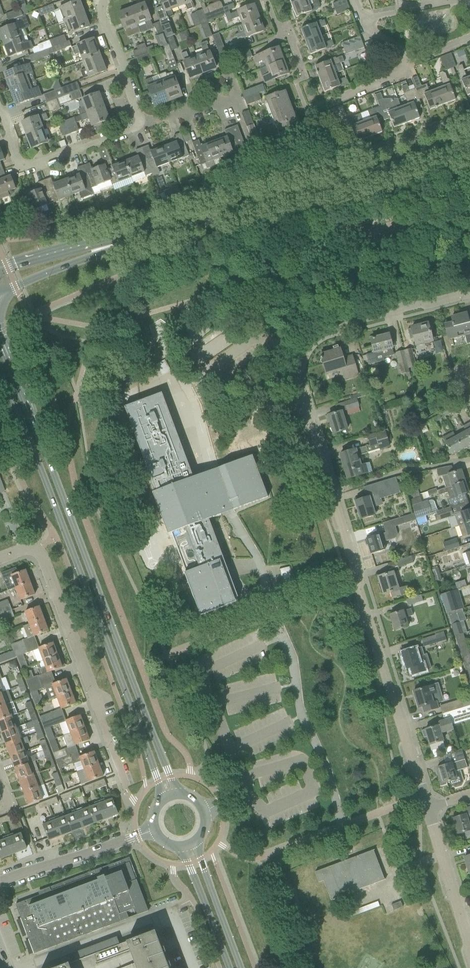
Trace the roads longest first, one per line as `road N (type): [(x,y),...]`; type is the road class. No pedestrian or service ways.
road 1 (unclassified): [(430,813),(296,365),(317,331),(469,294)]
road 2 (tertiary): [(176,793),(0,337)]
road 3 (tertiary): [(0,374),(164,797)]
road 4 (tertiary): [(136,239),(469,150)]
road 5 (residential): [(131,796),(38,553)]
road 6 (residential): [(144,126),(40,168),(14,162),(0,118)]
road 7 (residential): [(0,883),(155,831)]
road 8 (tertiary): [(0,287),(136,239)]
road 9 (tertiary): [(136,239),(91,242),(0,271)]
road 10 (unclassified): [(469,946),(430,813)]
road 11 (residential): [(144,126),(100,16),(106,0)]
road 12 (tertiary): [(241,967),(197,840)]
road 13 (tertiary): [(182,846),(230,967)]

